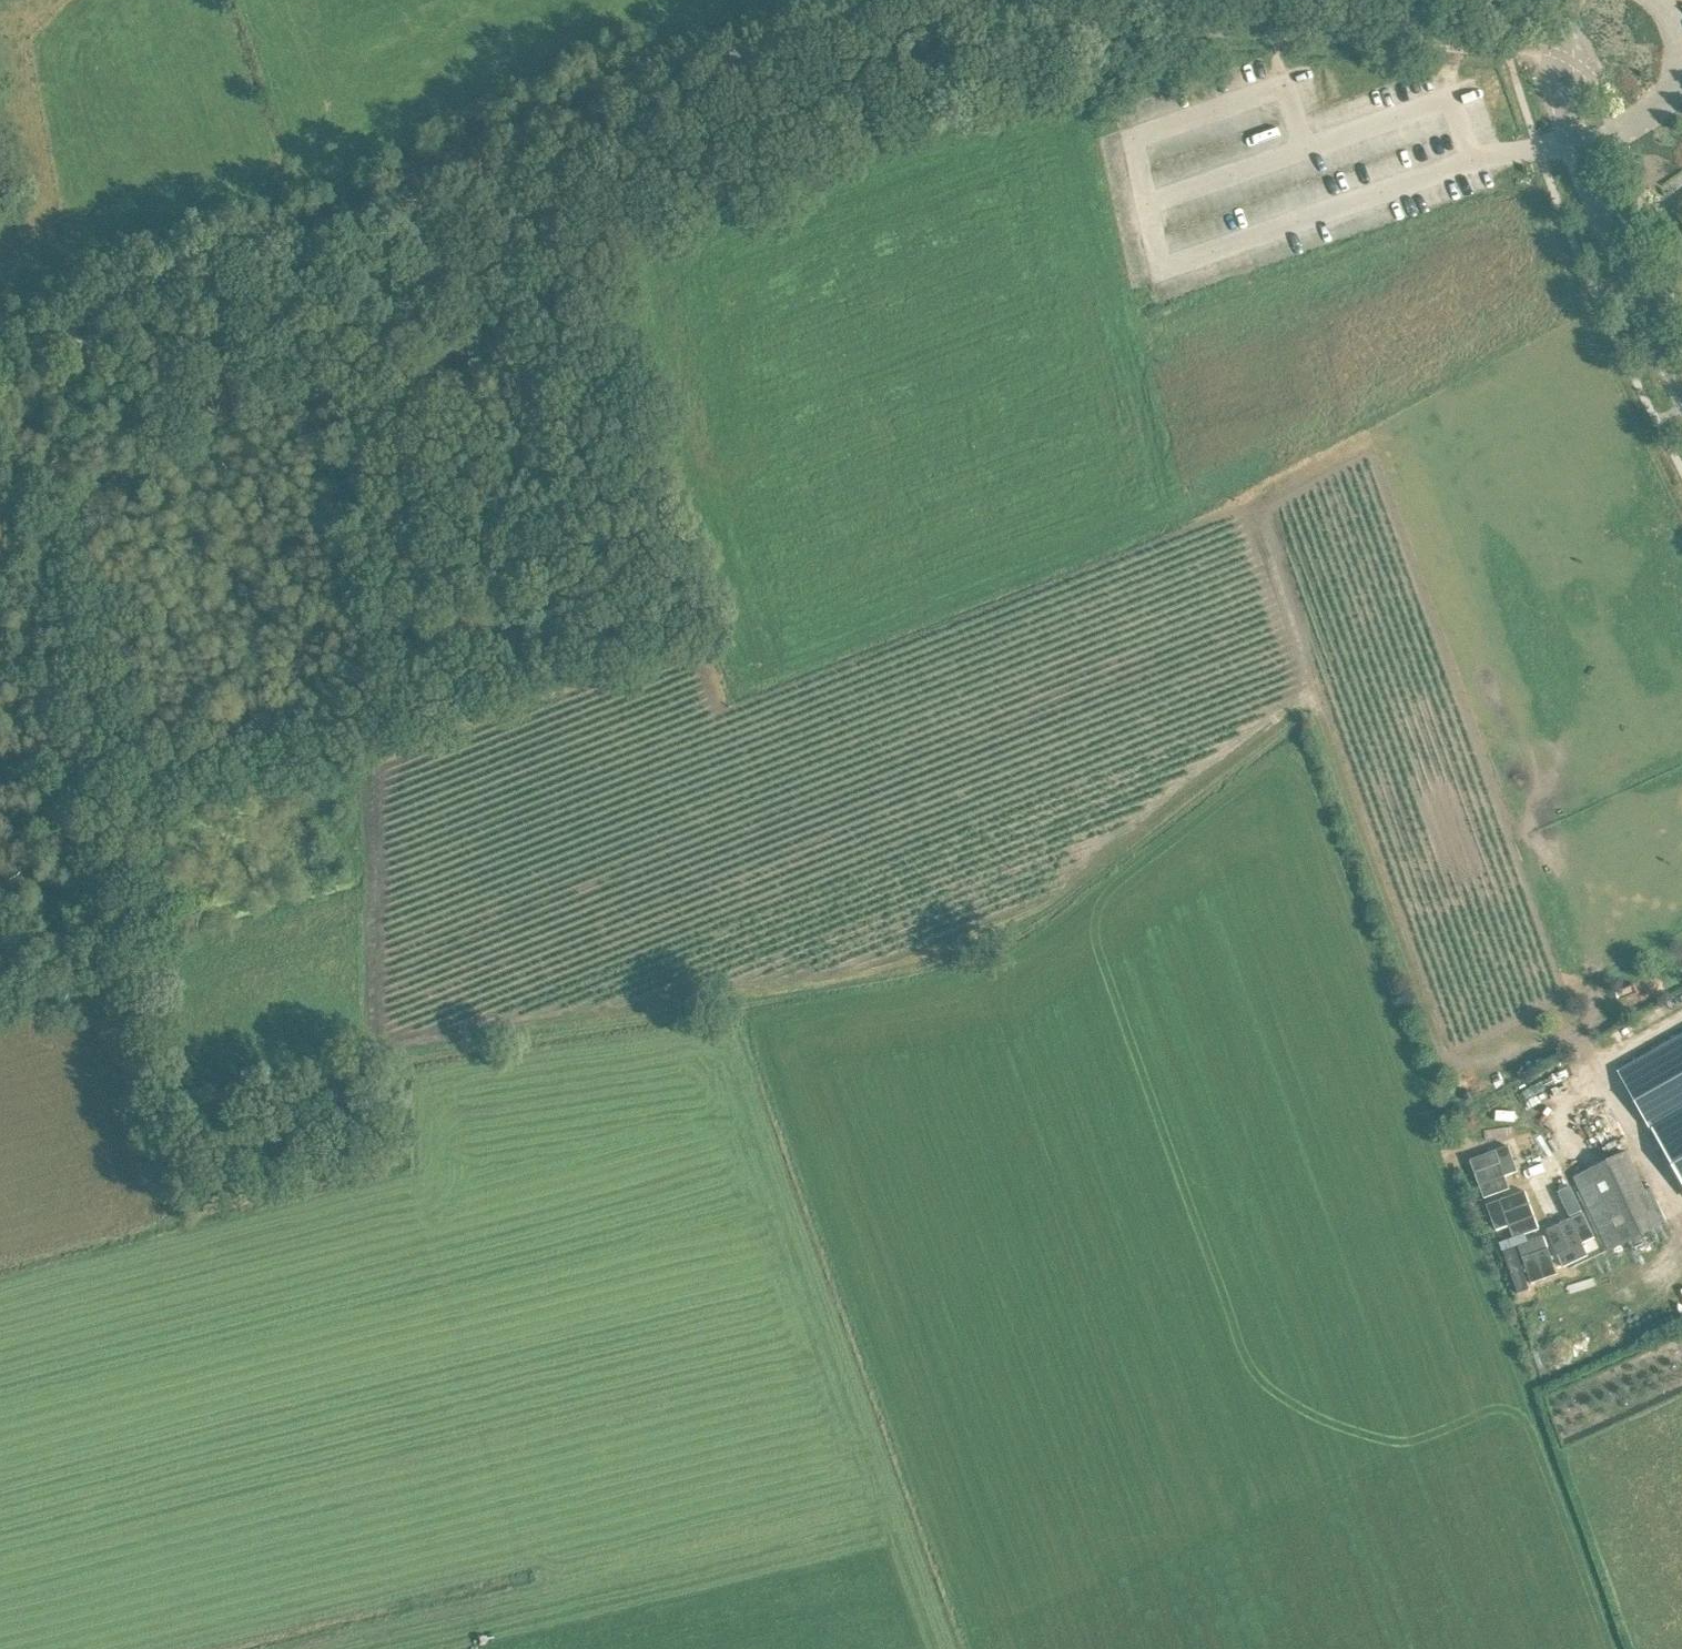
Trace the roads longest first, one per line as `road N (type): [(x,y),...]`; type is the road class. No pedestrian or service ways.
road 1 (unclassified): [(1677,383),(1573,145)]
road 2 (unclassified): [(1655,0),(1674,32),(1672,79),(1657,104),(1614,136),(1573,145)]
road 3 (unclassified): [(1573,145),(1559,105),(1561,4)]

